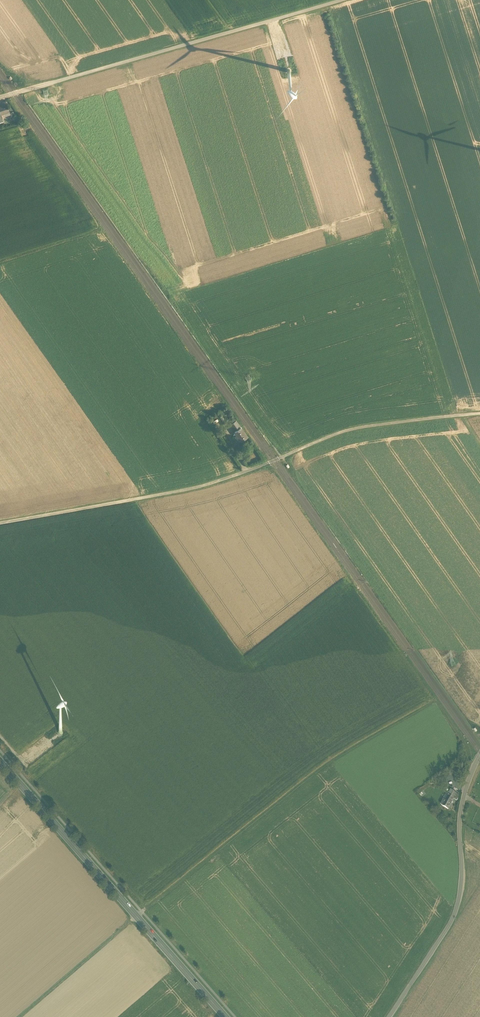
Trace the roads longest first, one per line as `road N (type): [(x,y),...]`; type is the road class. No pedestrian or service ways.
road 1 (unclassified): [(479,414),(351,428),(201,487),(0,523)]
road 2 (unclassified): [(342,0),(0,98)]
road 3 (primary): [(0,764),(224,1016)]
road 4 (unclassified): [(479,758),(459,822),(462,875),(454,918),(390,1016)]

